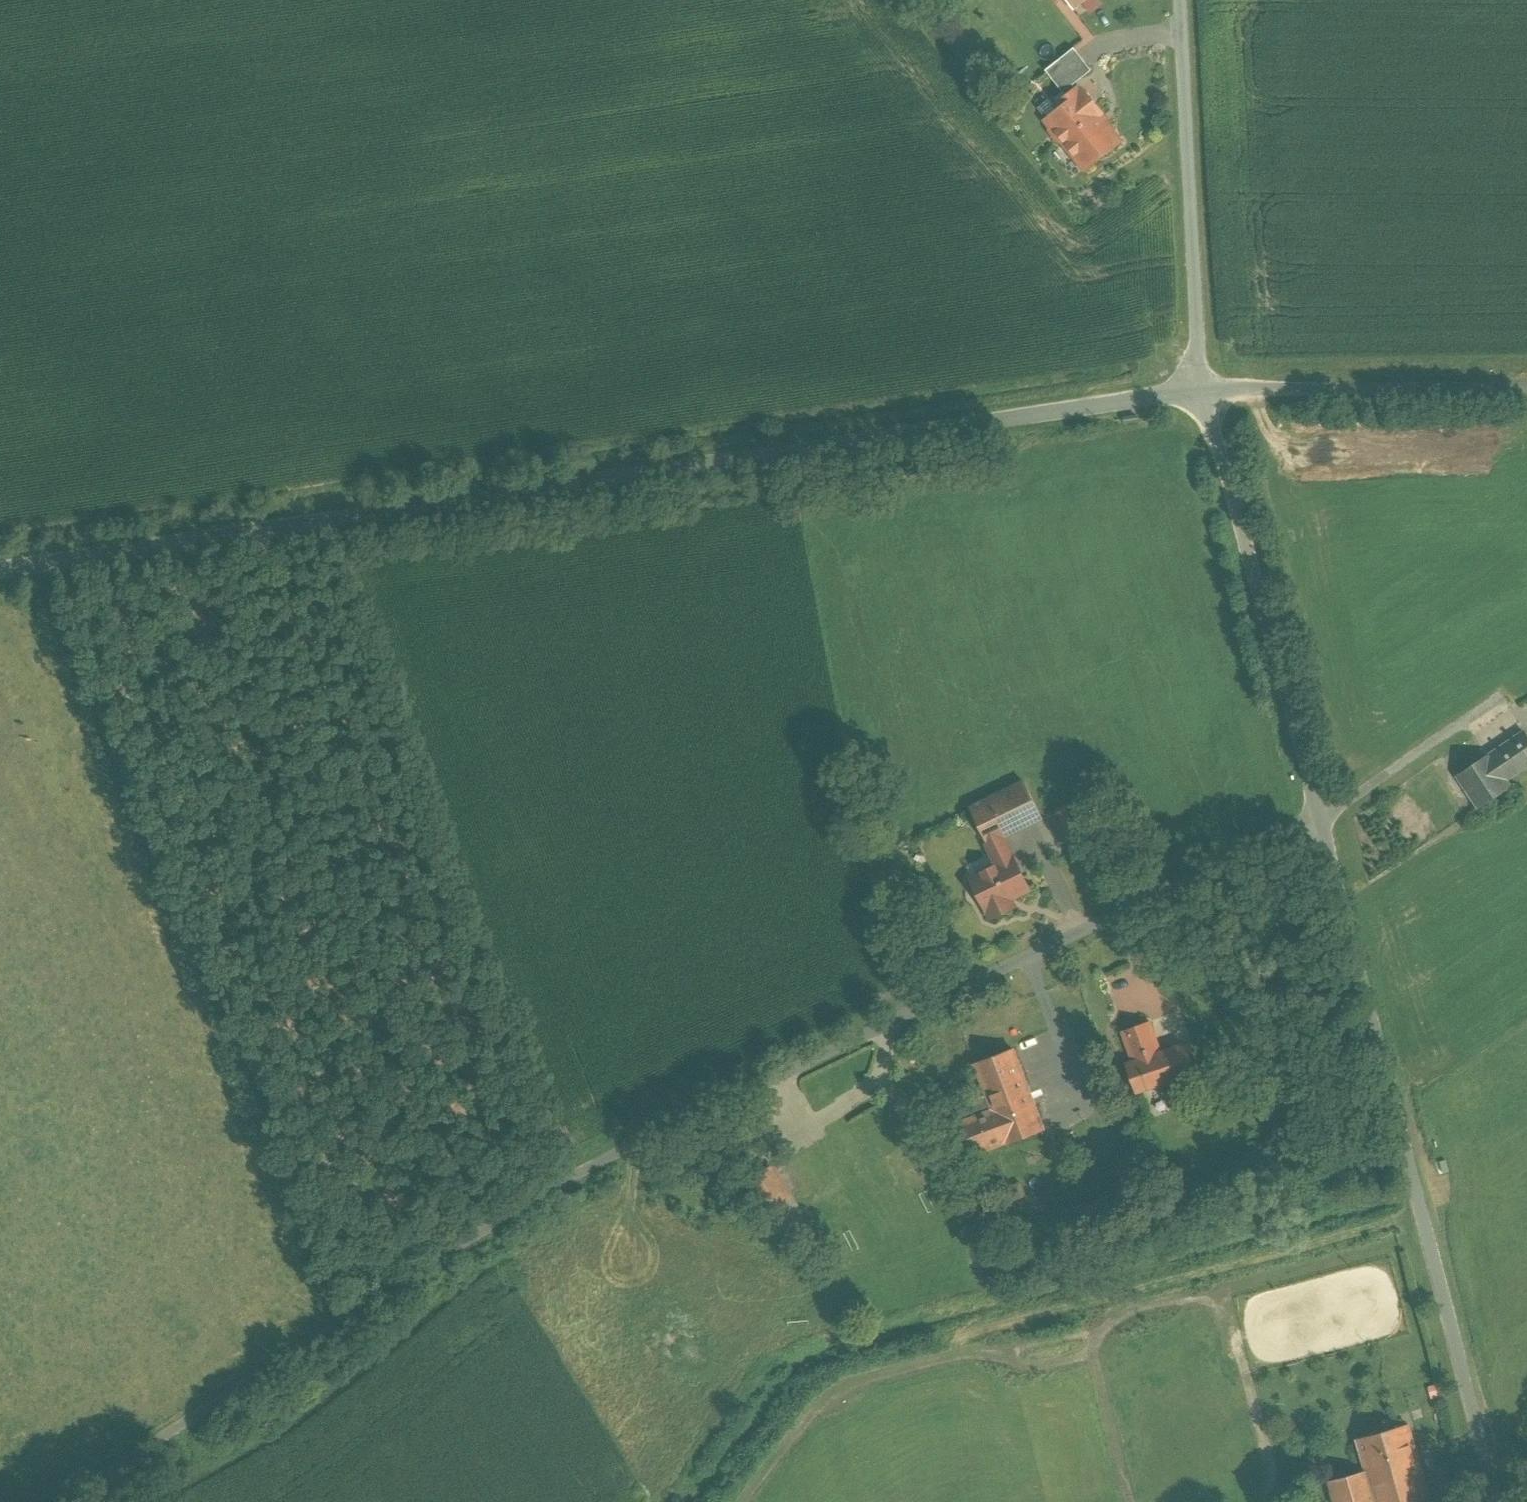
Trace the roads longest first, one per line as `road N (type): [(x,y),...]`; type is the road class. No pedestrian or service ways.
road 1 (unclassified): [(1319,807),(561,1174),(29,1501)]
road 2 (unclassified): [(1204,391),(0,569)]
road 3 (unclassified): [(1499,1501),(1319,807)]
road 4 (unclassified): [(1319,807),(1204,391)]
road 5 (unclassified): [(1204,391),(1183,0)]
road 6 (unclassified): [(1526,391),(1204,391)]

